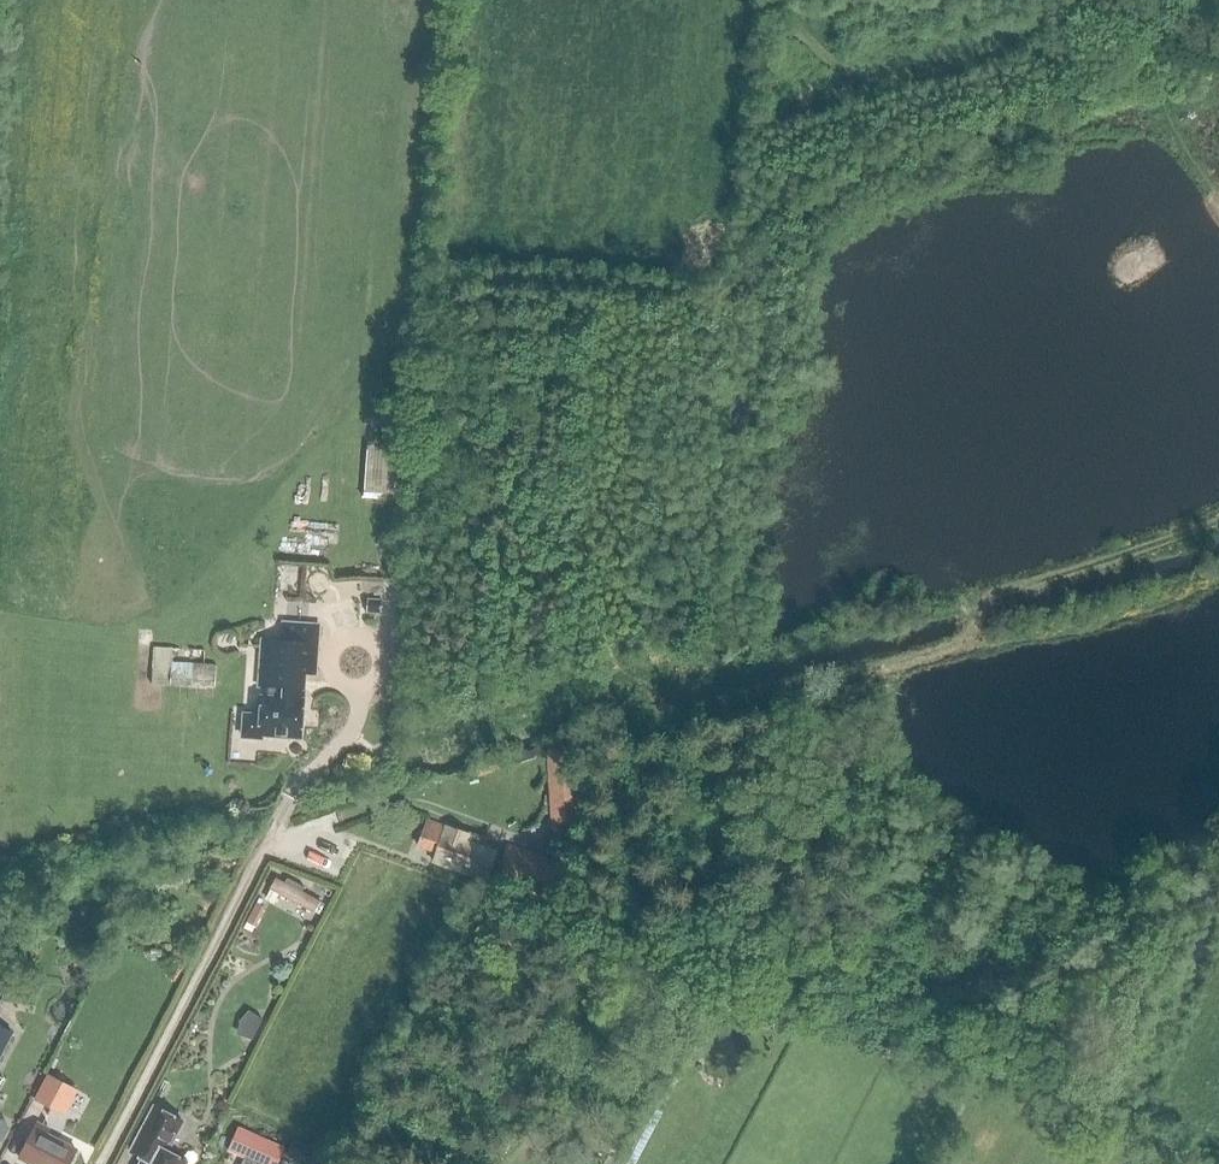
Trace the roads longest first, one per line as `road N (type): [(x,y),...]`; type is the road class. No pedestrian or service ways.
road 1 (track): [(105,1163),(290,798)]

